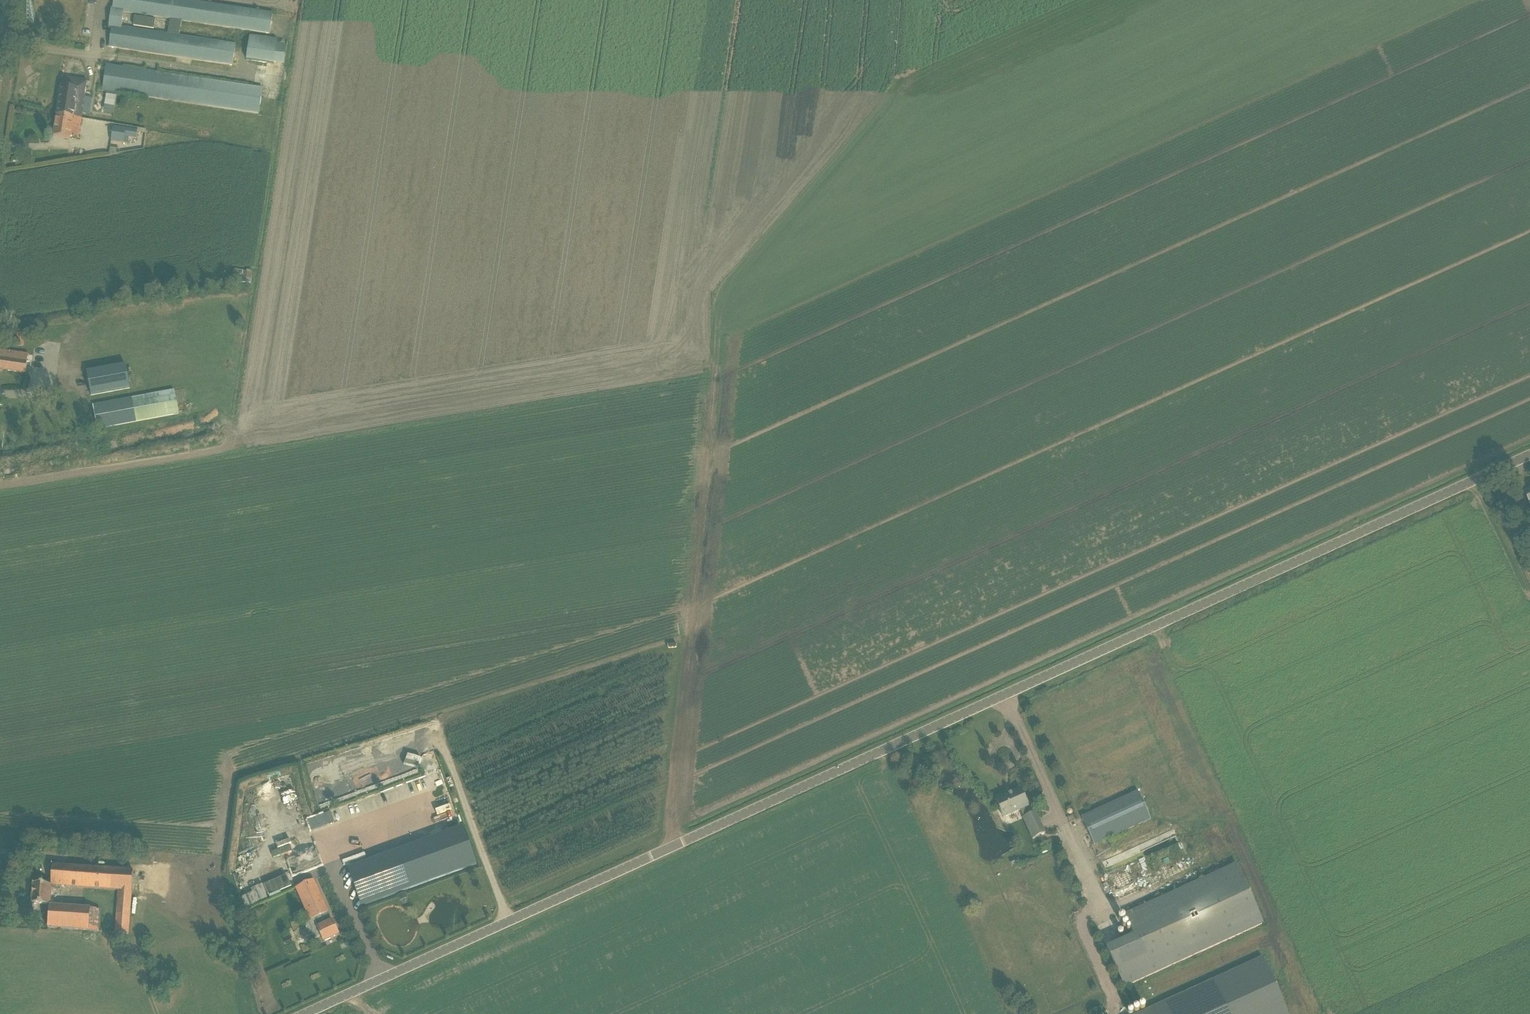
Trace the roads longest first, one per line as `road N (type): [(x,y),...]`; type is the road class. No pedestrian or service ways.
road 1 (unclassified): [(297,1013),(1529,454)]
road 2 (track): [(905,35),(893,97),(726,294),(663,850)]
road 3 (track): [(0,486),(220,447),(231,430)]

